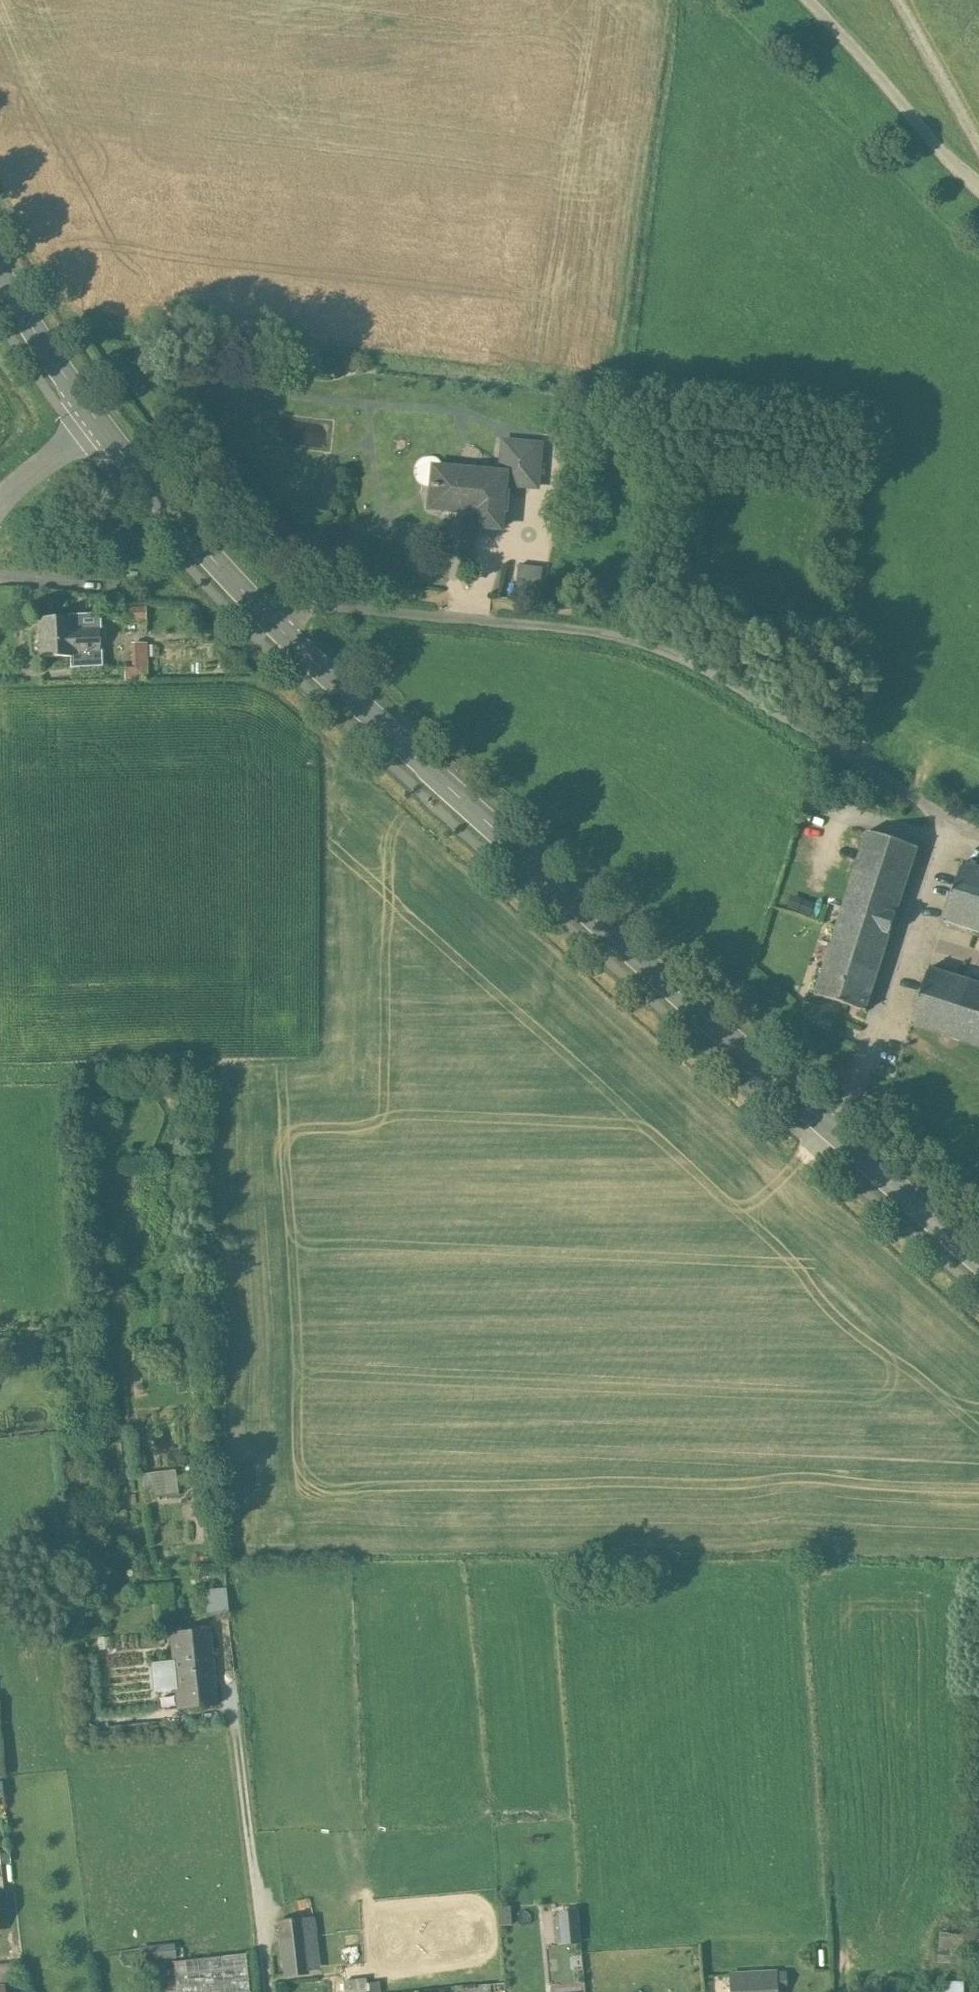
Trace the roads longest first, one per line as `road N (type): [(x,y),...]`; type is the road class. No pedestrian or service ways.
road 1 (secondary): [(89,420),(252,610),(978,1259)]
road 2 (track): [(873,765),(666,648),(507,623),(252,610)]
road 3 (secondary): [(0,279),(89,420)]
road 4 (residential): [(0,504),(89,420)]

